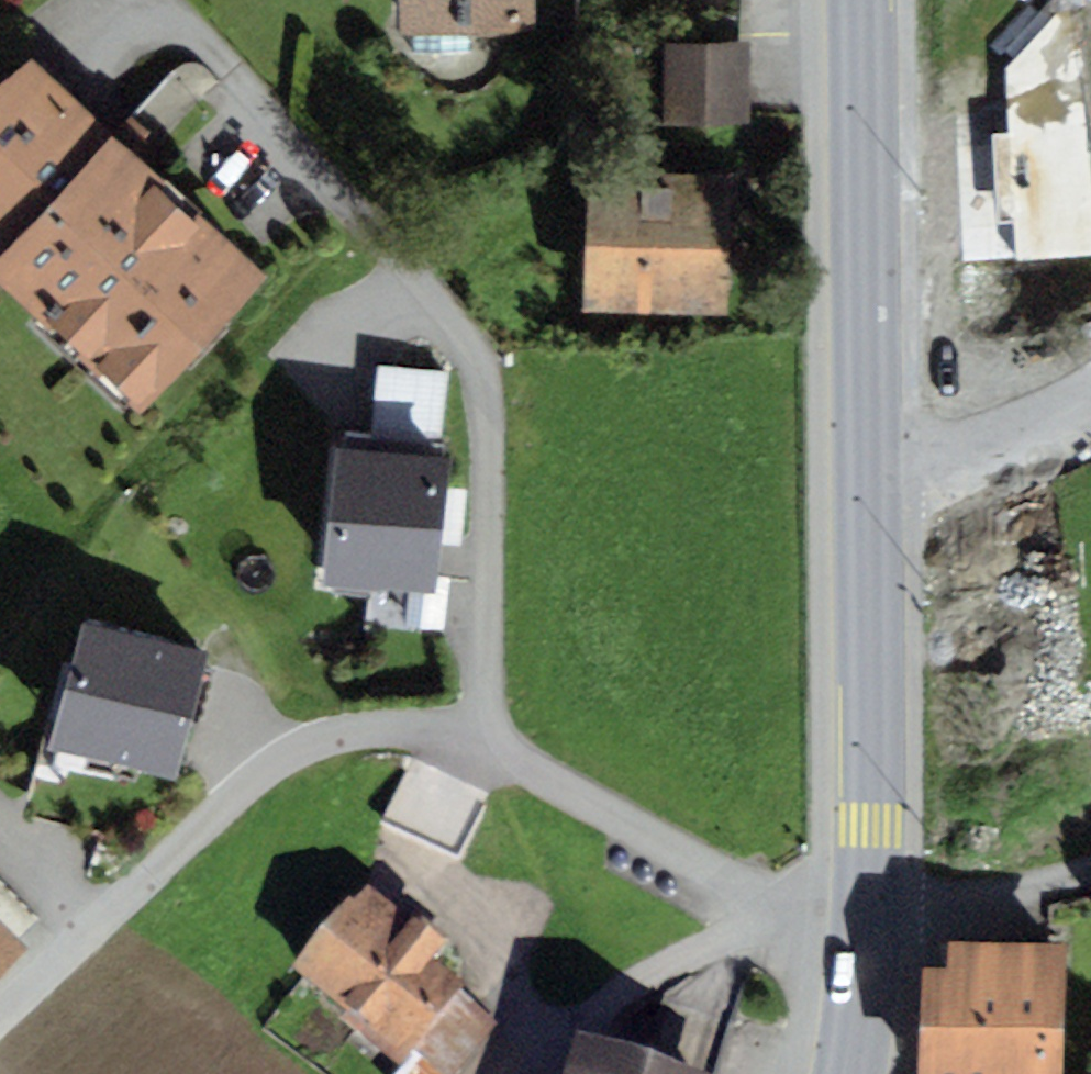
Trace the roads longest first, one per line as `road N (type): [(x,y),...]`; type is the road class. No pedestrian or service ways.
road 1 (tertiary): [(867,489),(859,0)]
road 2 (tertiary): [(867,919),(867,489)]
road 3 (residential): [(506,748),(781,912),(867,919)]
road 4 (residential): [(1090,420),(980,481),(867,489)]
road 5 (tertiary): [(845,1073),(867,919)]

